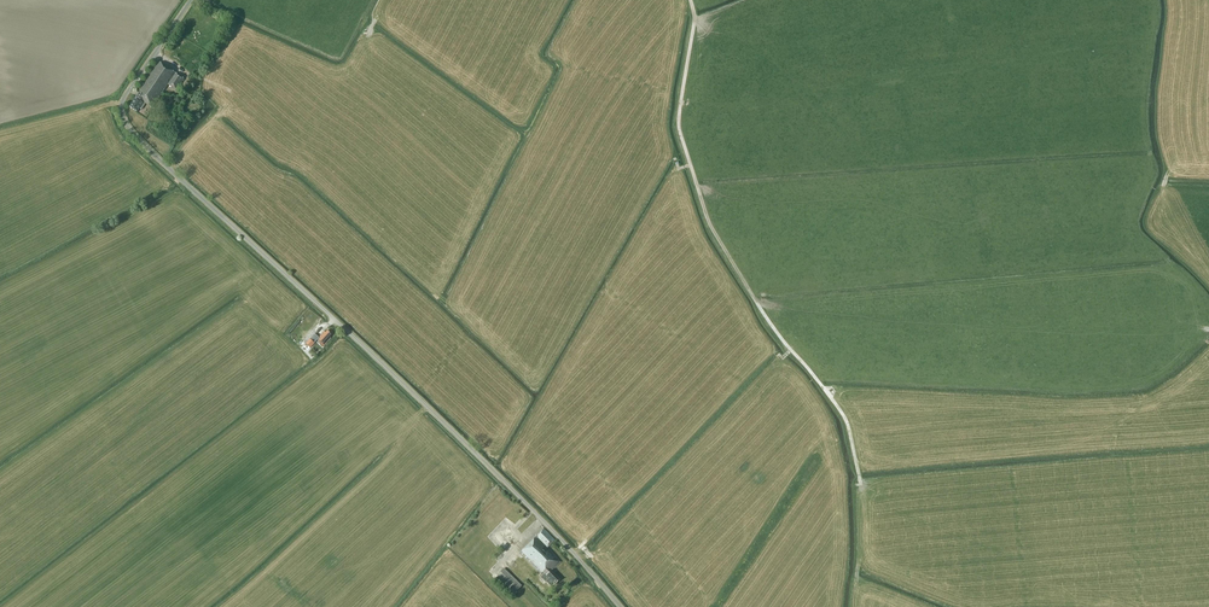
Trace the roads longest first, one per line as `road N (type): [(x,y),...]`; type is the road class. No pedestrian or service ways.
road 1 (unclassified): [(621,606),(465,442),(131,125),(129,96),(195,0)]

